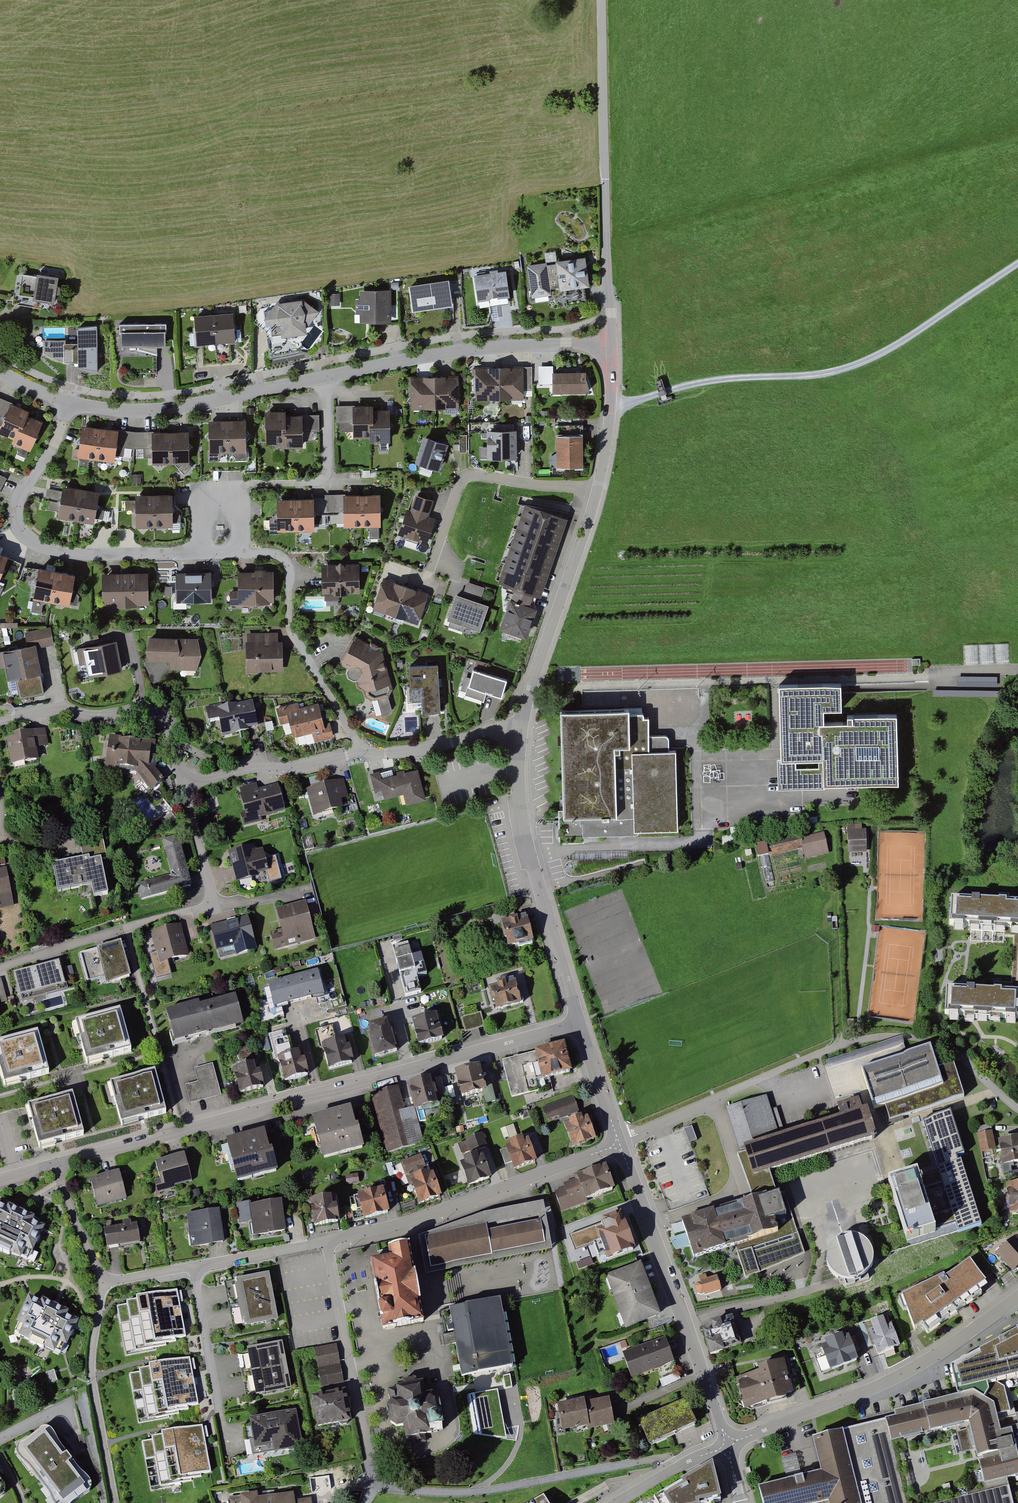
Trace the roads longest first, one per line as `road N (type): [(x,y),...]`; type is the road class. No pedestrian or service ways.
road 1 (residential): [(63,1162),(579,1023)]
road 2 (unclassified): [(1017,1108),(944,1047),(889,1035),(811,1057),(617,1146)]
road 3 (track): [(1017,263),(861,363),(809,375),(700,382),(611,404)]
road 4 (track): [(365,1502),(373,1480),(475,1492),(666,1457),(674,1469)]
road 5 (residential): [(727,1446),(890,1380),(1017,1296)]
road 6 (residential): [(69,403),(49,456),(15,507),(26,536),(92,555),(200,553)]
road 7 (residential): [(727,1446),(617,1146)]
road 8 (residential): [(617,1146),(420,1218),(327,1240)]
road 9 (residential): [(579,1023),(520,818),(519,732)]
road 10 (unclassified): [(608,292),(600,0)]
road 11 (residential): [(327,377),(459,350),(612,344)]
road 12 (residential): [(237,553),(273,554),(287,563),(293,635),(364,753)]
road 13 (residential): [(69,403),(169,409),(327,377)]
road 14 (residential): [(519,732),(597,493)]
road 15 (residential): [(373,1480),(327,1240)]
road 16 (residential): [(0,721),(59,709),(103,717),(151,711),(168,726),(185,785)]
road 17 (residential): [(430,571),(457,490),(472,476),(597,493)]
road 18 (residential): [(327,1240),(104,1283)]
road 19 (residential): [(0,968),(214,906)]
road 20 (residential): [(104,1283),(91,1372),(115,1502)]
road 21 (residential): [(327,377),(325,478),(251,484),(237,499)]
road 22 (residential): [(185,785),(364,753)]
road 23 (residential): [(364,753),(519,732)]
road 24 (residential): [(597,493),(612,344)]
road 25 (residential): [(104,1283),(61,1182),(63,1162)]
road 26 (residential): [(617,1146),(579,1023)]
road 27 (residential): [(185,785),(214,906)]
road 28 (residential): [(727,1446),(616,1502)]

